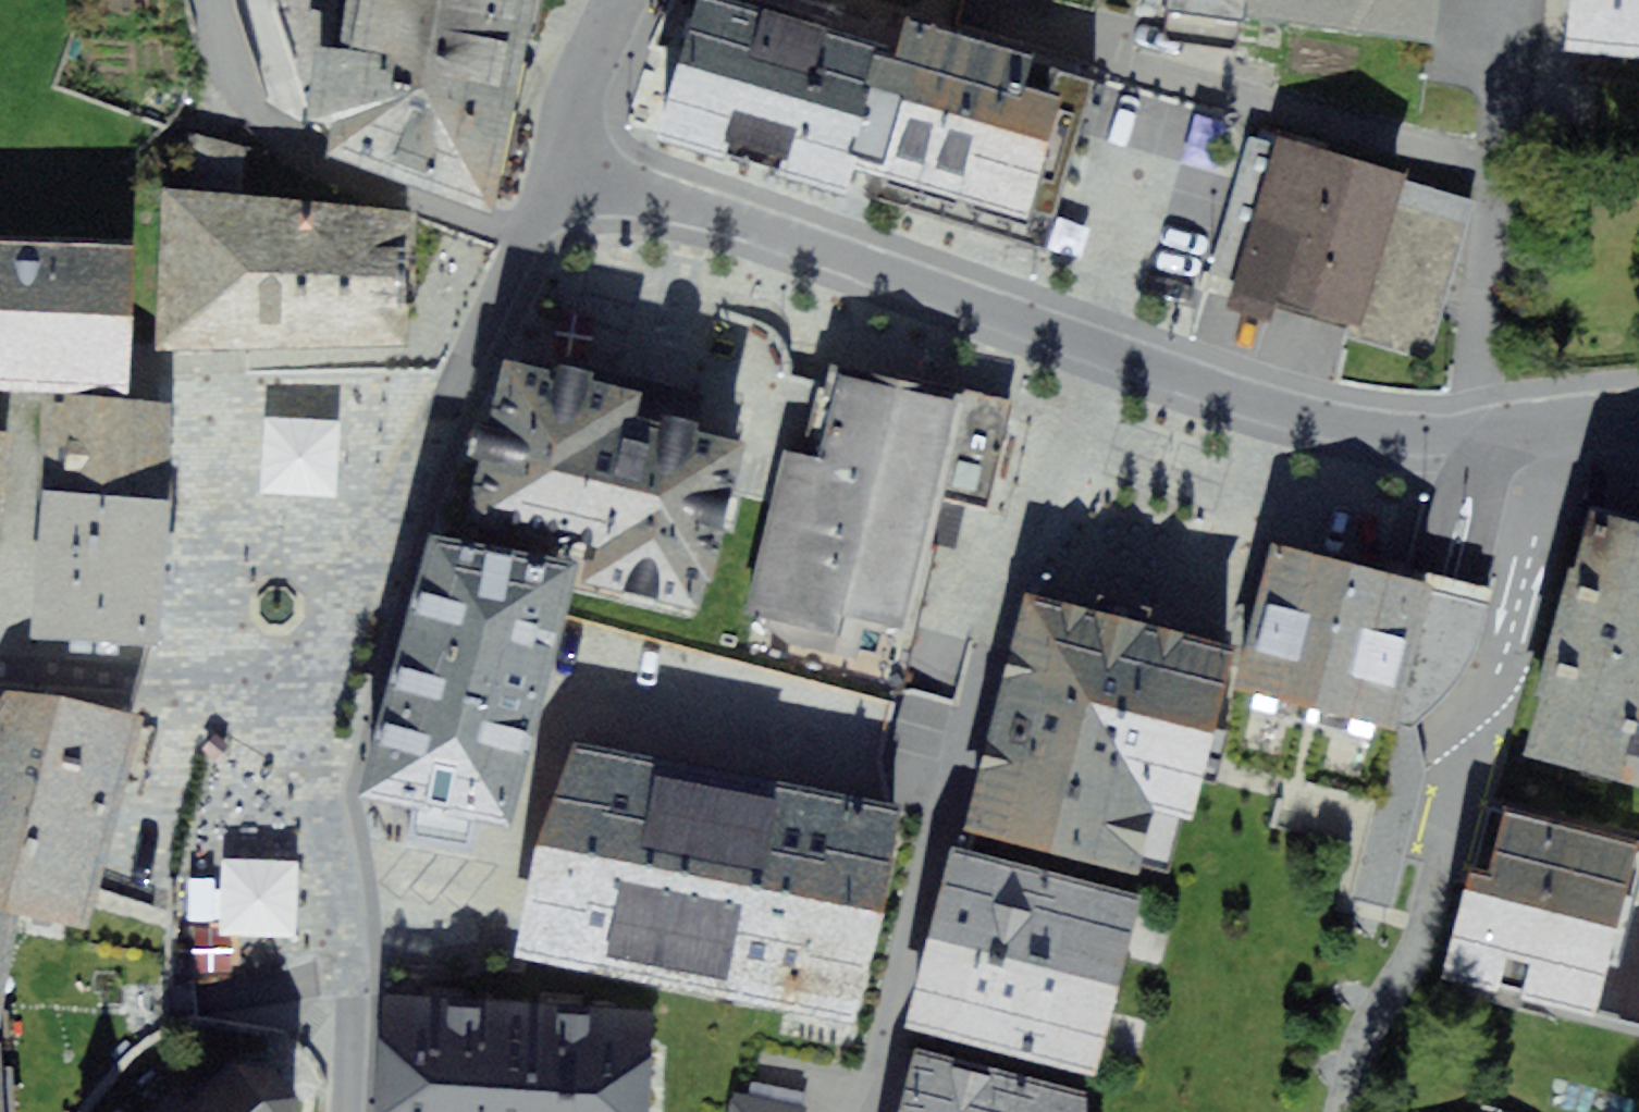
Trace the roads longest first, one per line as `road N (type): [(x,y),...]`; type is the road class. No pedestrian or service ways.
road 1 (residential): [(882,1111),(937,848),(1077,337)]
road 2 (residential): [(1638,423),(1486,437),(1379,429),(1253,400),(1077,337)]
road 3 (residential): [(1077,337),(558,153)]
road 4 (residential): [(519,235),(366,585),(337,635),(296,674)]
road 5 (residential): [(347,1111),(349,938),(332,814),(296,674)]
road 6 (residential): [(519,235),(425,207),(268,122),(232,82),(209,0)]
road 7 (residential): [(296,674),(209,690),(24,669)]
road 8 (residential): [(558,153),(622,0)]

